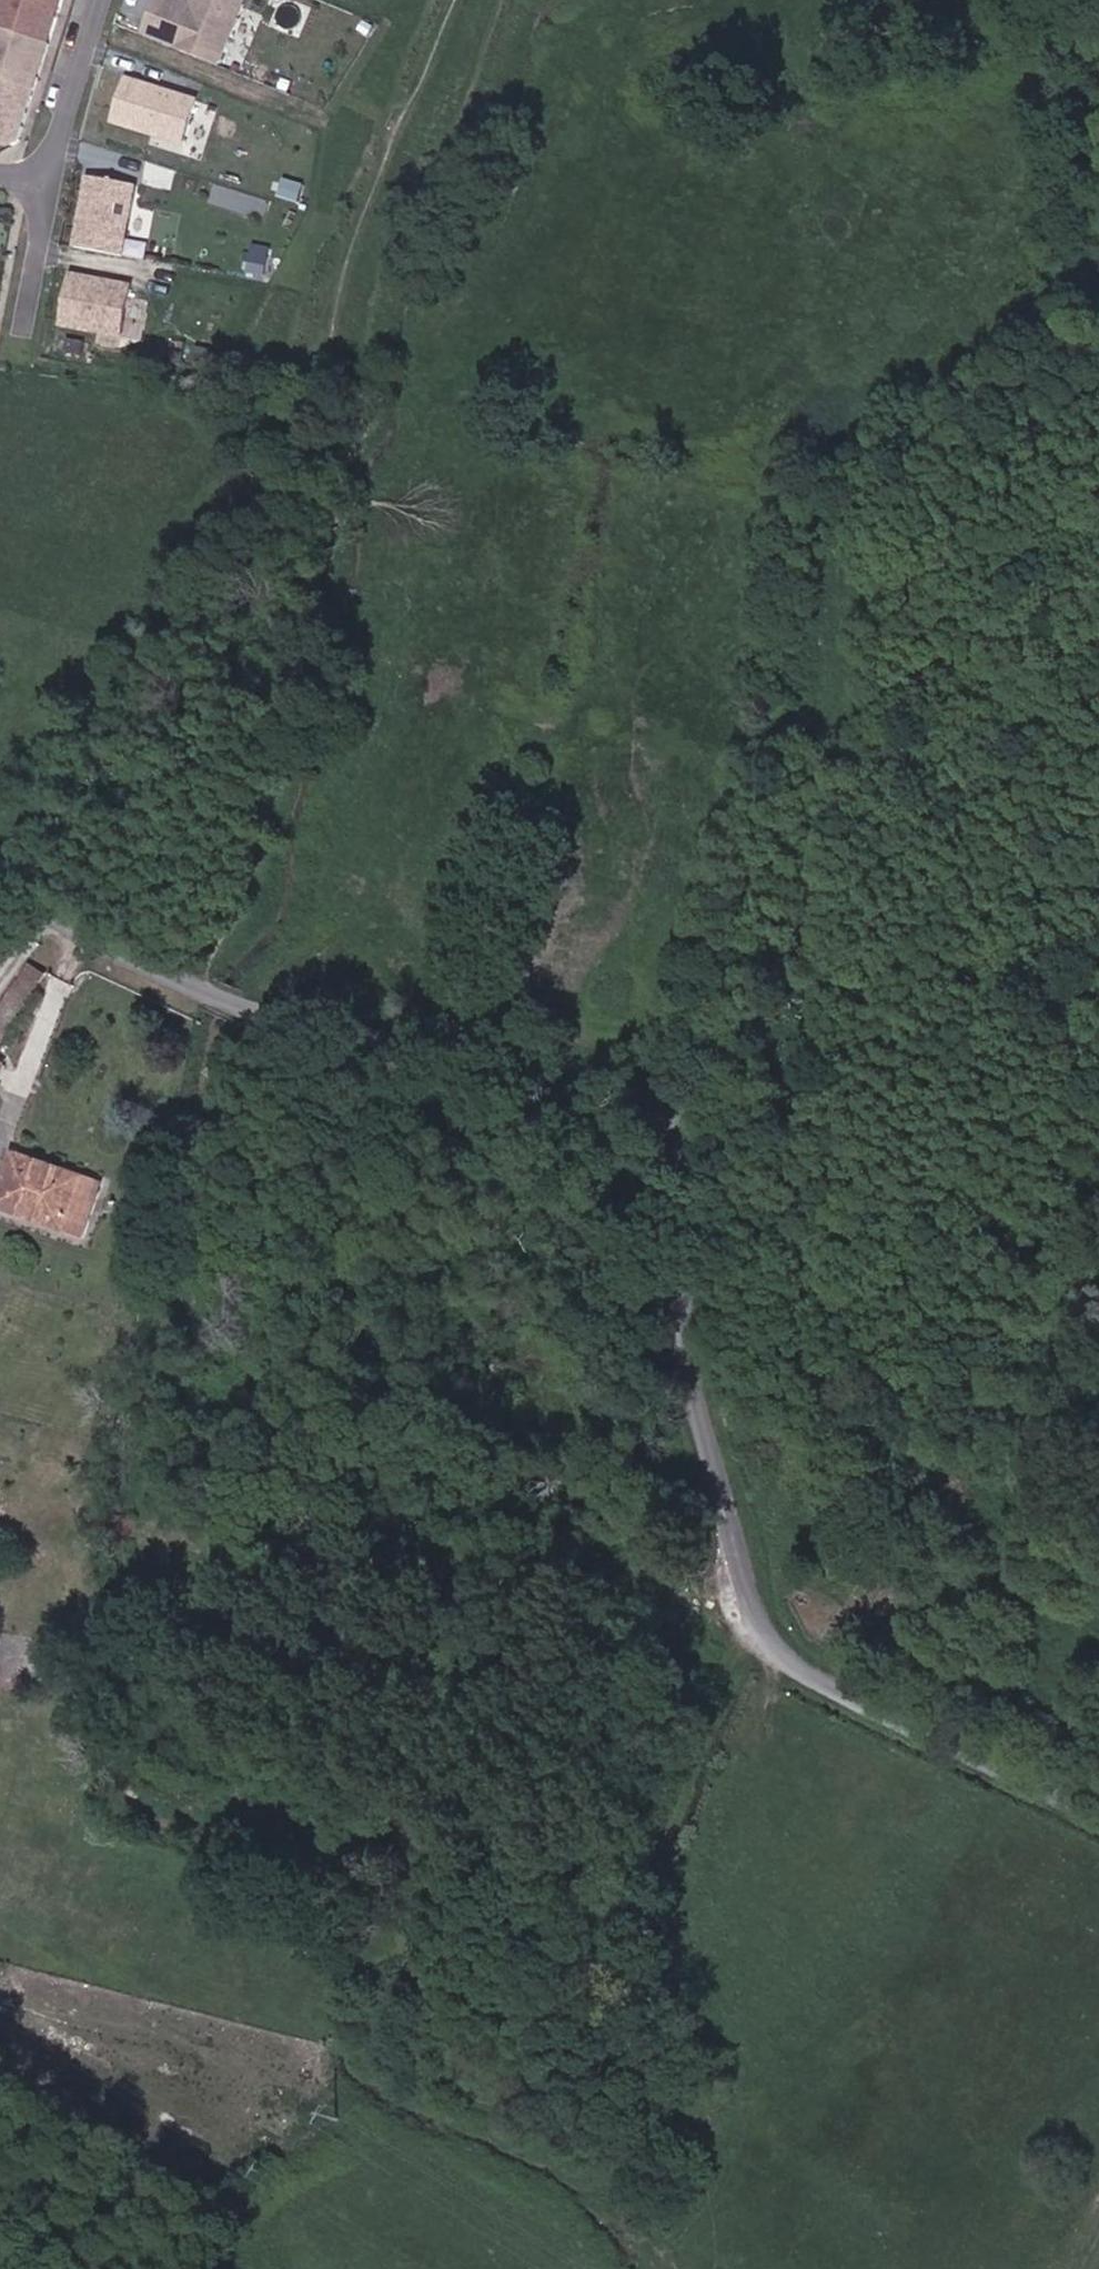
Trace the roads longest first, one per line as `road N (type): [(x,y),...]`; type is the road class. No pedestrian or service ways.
road 1 (tertiary): [(1098,1806),(983,1750),(844,1702),(776,1647),(708,1377),(717,1167),(660,1100),(262,1019),(0,896)]
road 2 (residential): [(98,0),(45,186)]
road 3 (residential): [(45,186),(23,326)]

